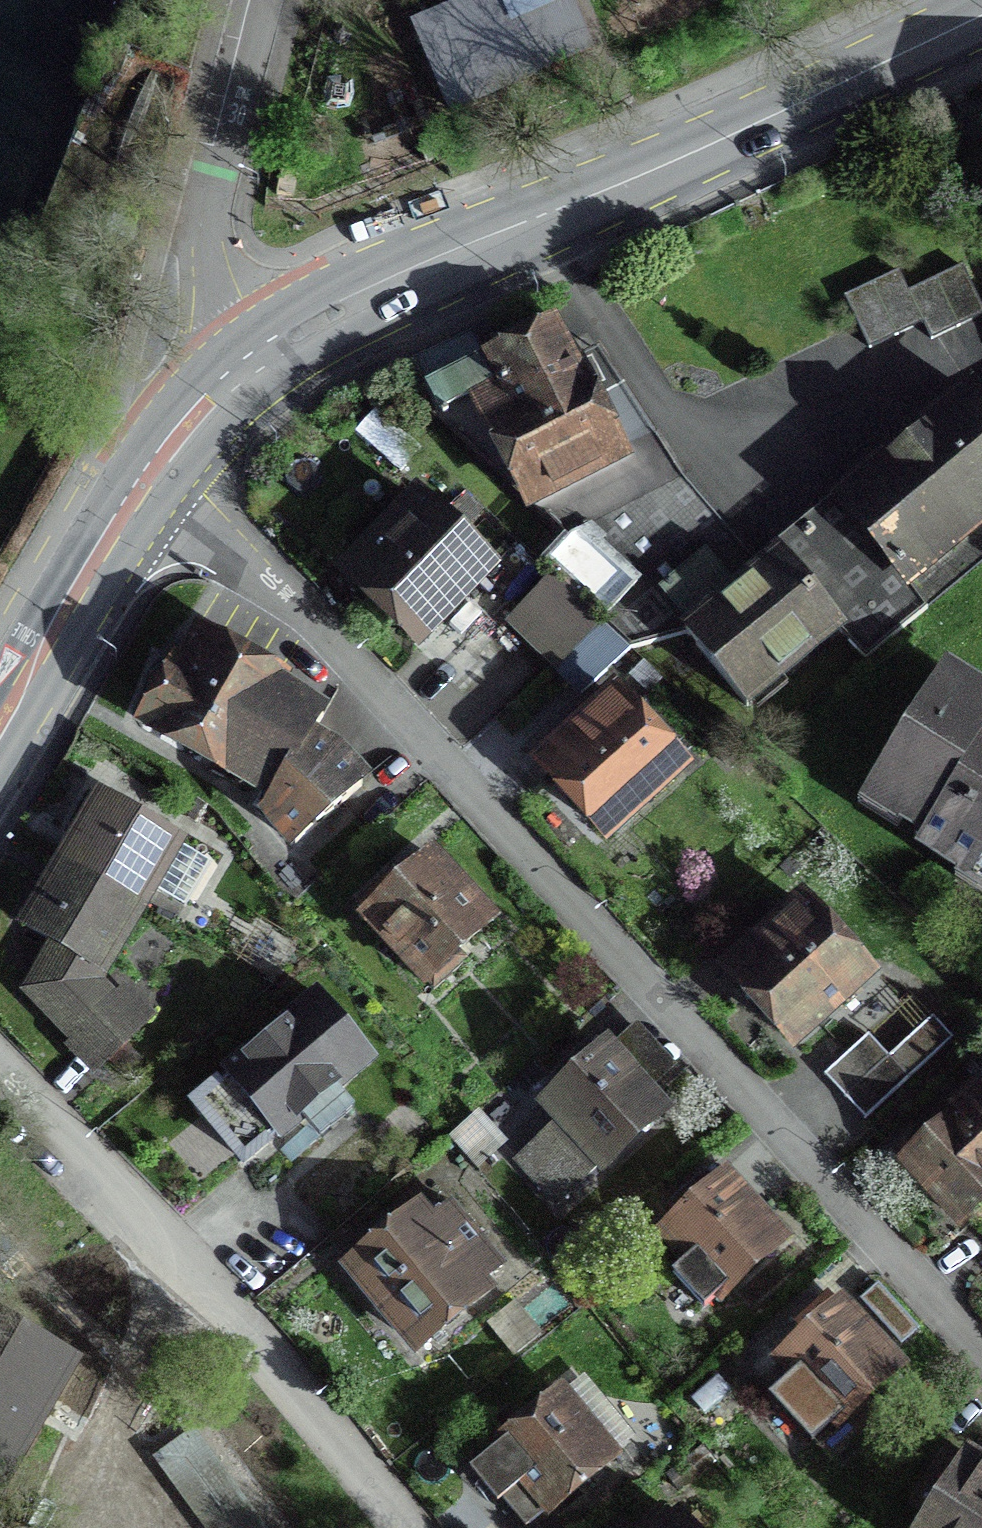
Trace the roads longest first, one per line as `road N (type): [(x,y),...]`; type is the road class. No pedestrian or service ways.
road 1 (residential): [(161,462),(981,1354)]
road 2 (primary): [(981,14),(395,280),(264,355)]
road 3 (residential): [(400,1527),(42,1105),(0,1071)]
road 4 (residential): [(266,0),(214,215),(220,260),(264,355)]
road 5 (primary): [(0,723),(161,462)]
road 6 (primary): [(161,462),(264,355)]

